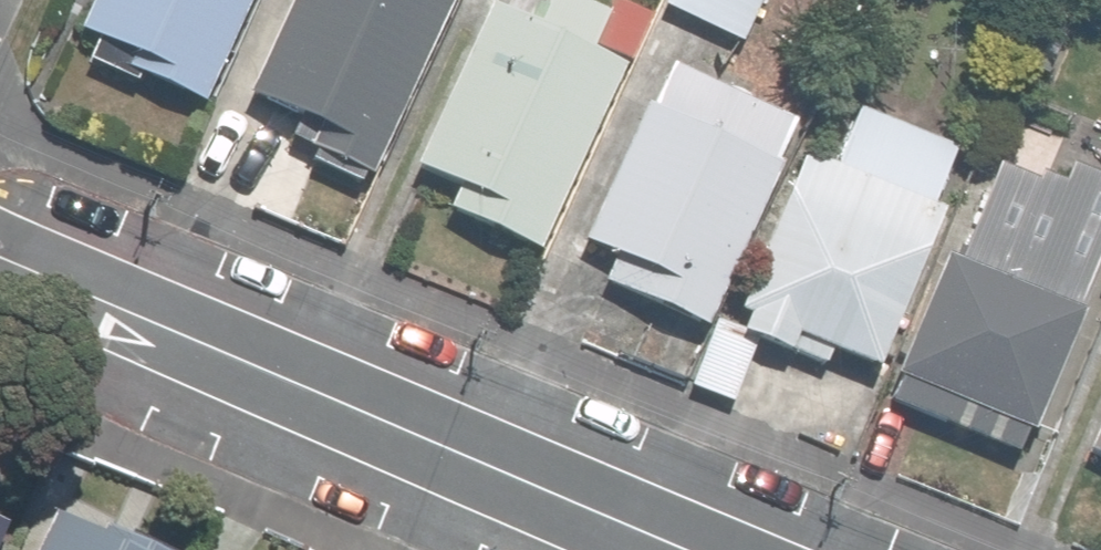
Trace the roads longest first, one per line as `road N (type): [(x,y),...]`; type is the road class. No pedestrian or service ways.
road 1 (residential): [(0,248),(716,549)]

